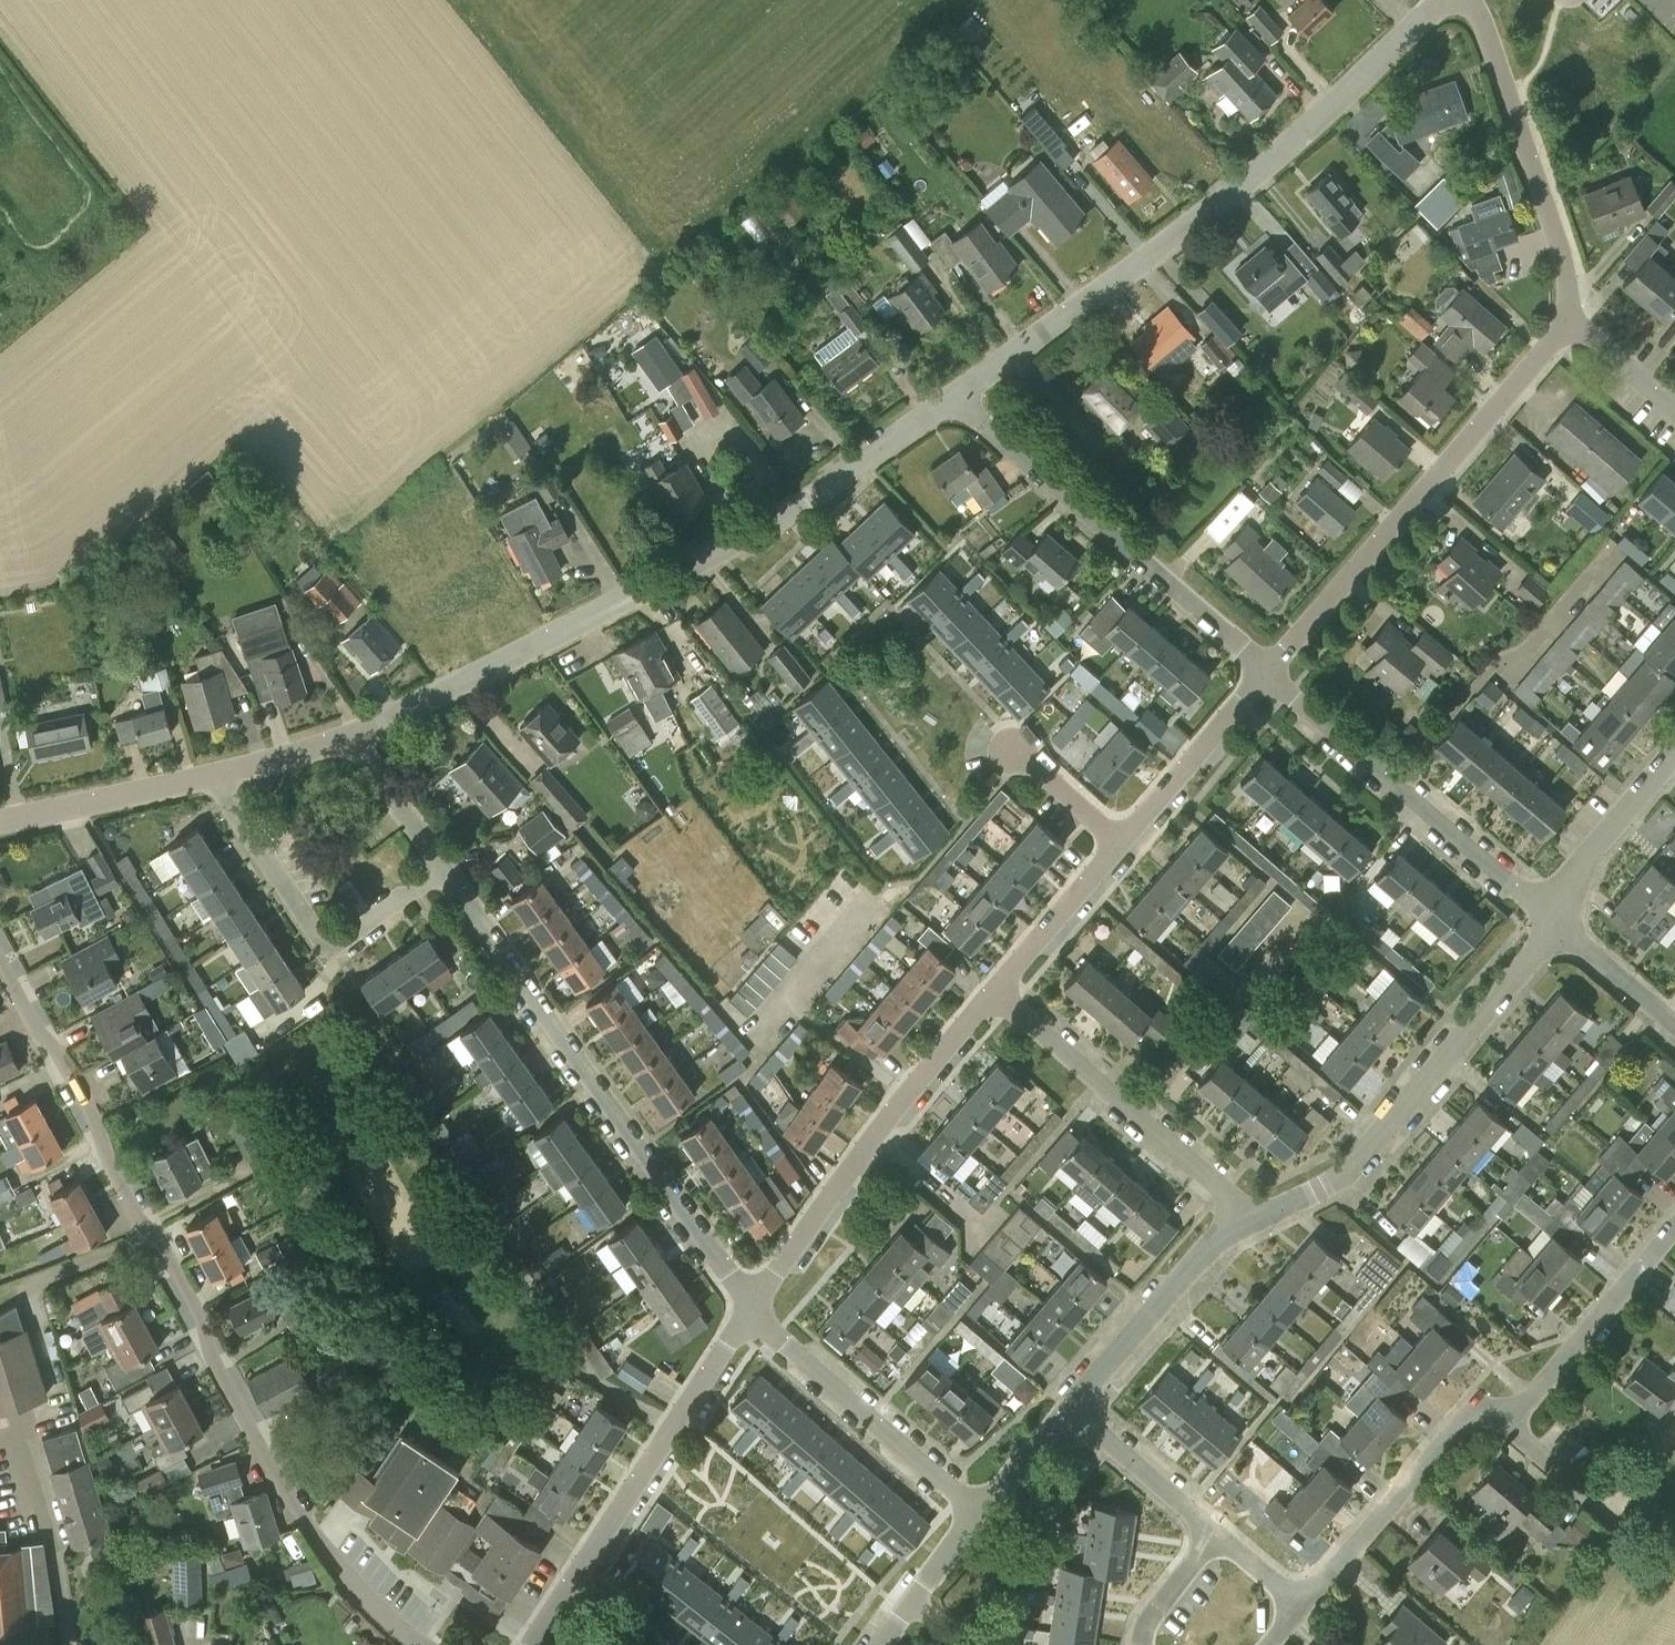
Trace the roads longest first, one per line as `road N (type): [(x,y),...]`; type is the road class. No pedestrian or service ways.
road 1 (residential): [(421,1644),(333,1561),(281,1485),(209,1355),(203,1323),(157,1236),(139,1222),(102,1152),(99,1127),(62,1058),(36,1032),(0,964)]
road 2 (tertiary): [(351,738),(730,546),(952,397)]
road 3 (tertiary): [(952,397),(1219,205),(1441,0)]
road 4 (residential): [(1299,1605),(1466,1417),(1525,1404),(1674,1227)]
road 5 (residential): [(752,1306),(441,869)]
road 6 (residential): [(1268,673),(1565,320)]
road 7 (residential): [(1241,1223),(1344,1178),(1560,925)]
road 8 (residential): [(1268,673),(952,397)]
road 9 (residential): [(529,1644),(752,1306)]
road 10 (residential): [(752,1306),(992,988)]
road 11 (residential): [(1560,925),(1268,673)]
road 12 (residential): [(211,779),(327,950),(441,869)]
road 13 (residential): [(1241,1223),(1225,1188),(992,988)]
road 14 (residential): [(1565,320),(1568,293),(1552,224),(1470,0)]
road 15 (residential): [(979,1514),(785,1346),(752,1306)]
road 16 (residential): [(1071,1407),(1202,1254),(1241,1223)]
road 17 (residential): [(1118,843),(1268,673)]
road 18 (tertiary): [(0,823),(211,779)]
road 19 (residential): [(1560,925),(1588,855),(1674,755)]
road 20 (residential): [(992,988),(1118,843)]
road 21 (residential): [(1215,1532),(1071,1407)]
road 22 (residential): [(441,869),(351,738)]
road 23 (residential): [(1674,1027),(1560,925)]
road 24 (tertiary): [(211,779),(351,738)]
road 25 (residential): [(1118,843),(1008,750)]
road 26 (residential): [(979,1514),(1071,1407)]
road 27 (residential): [(1674,409),(1565,320)]
road 28 (residential): [(1215,1532),(1148,1619),(1140,1644)]

